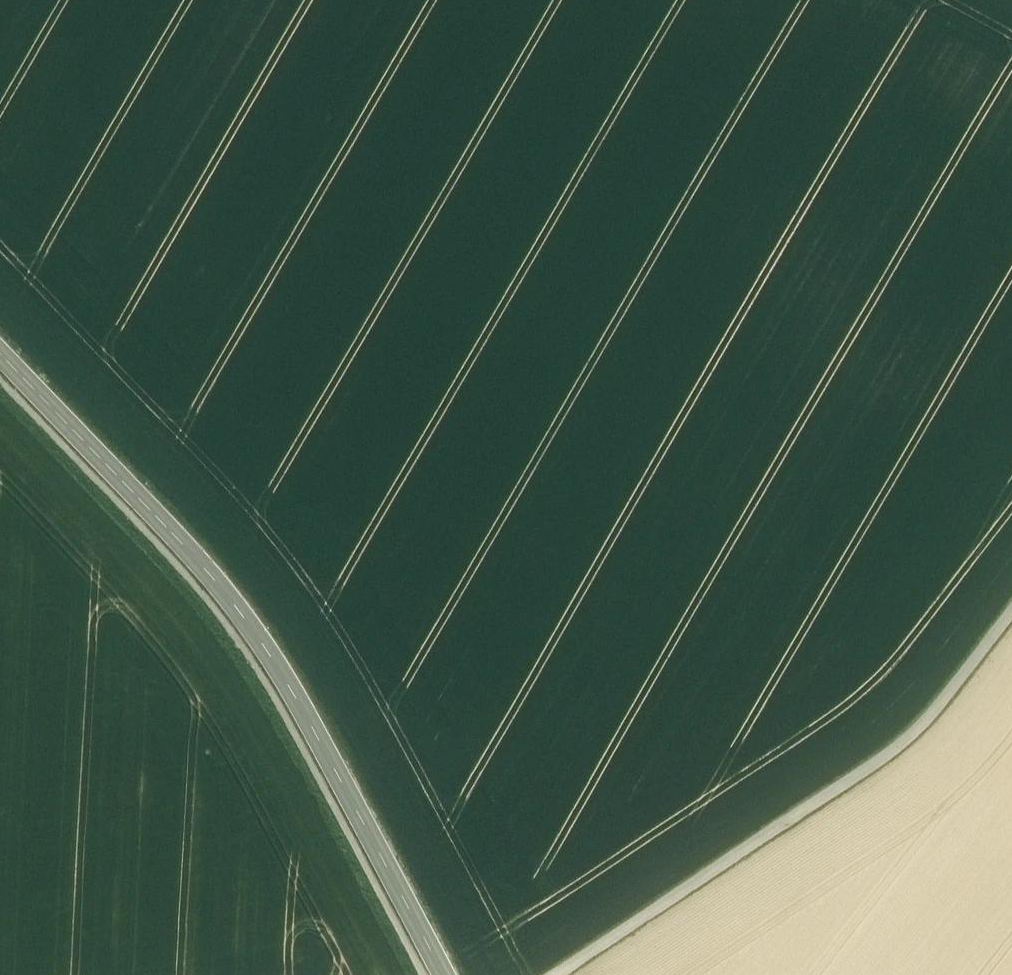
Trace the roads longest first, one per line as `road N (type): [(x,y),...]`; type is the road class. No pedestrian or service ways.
road 1 (tertiary): [(442,974),(304,713),(218,585),(0,352)]
road 2 (track): [(1011,615),(893,748),(558,974)]

